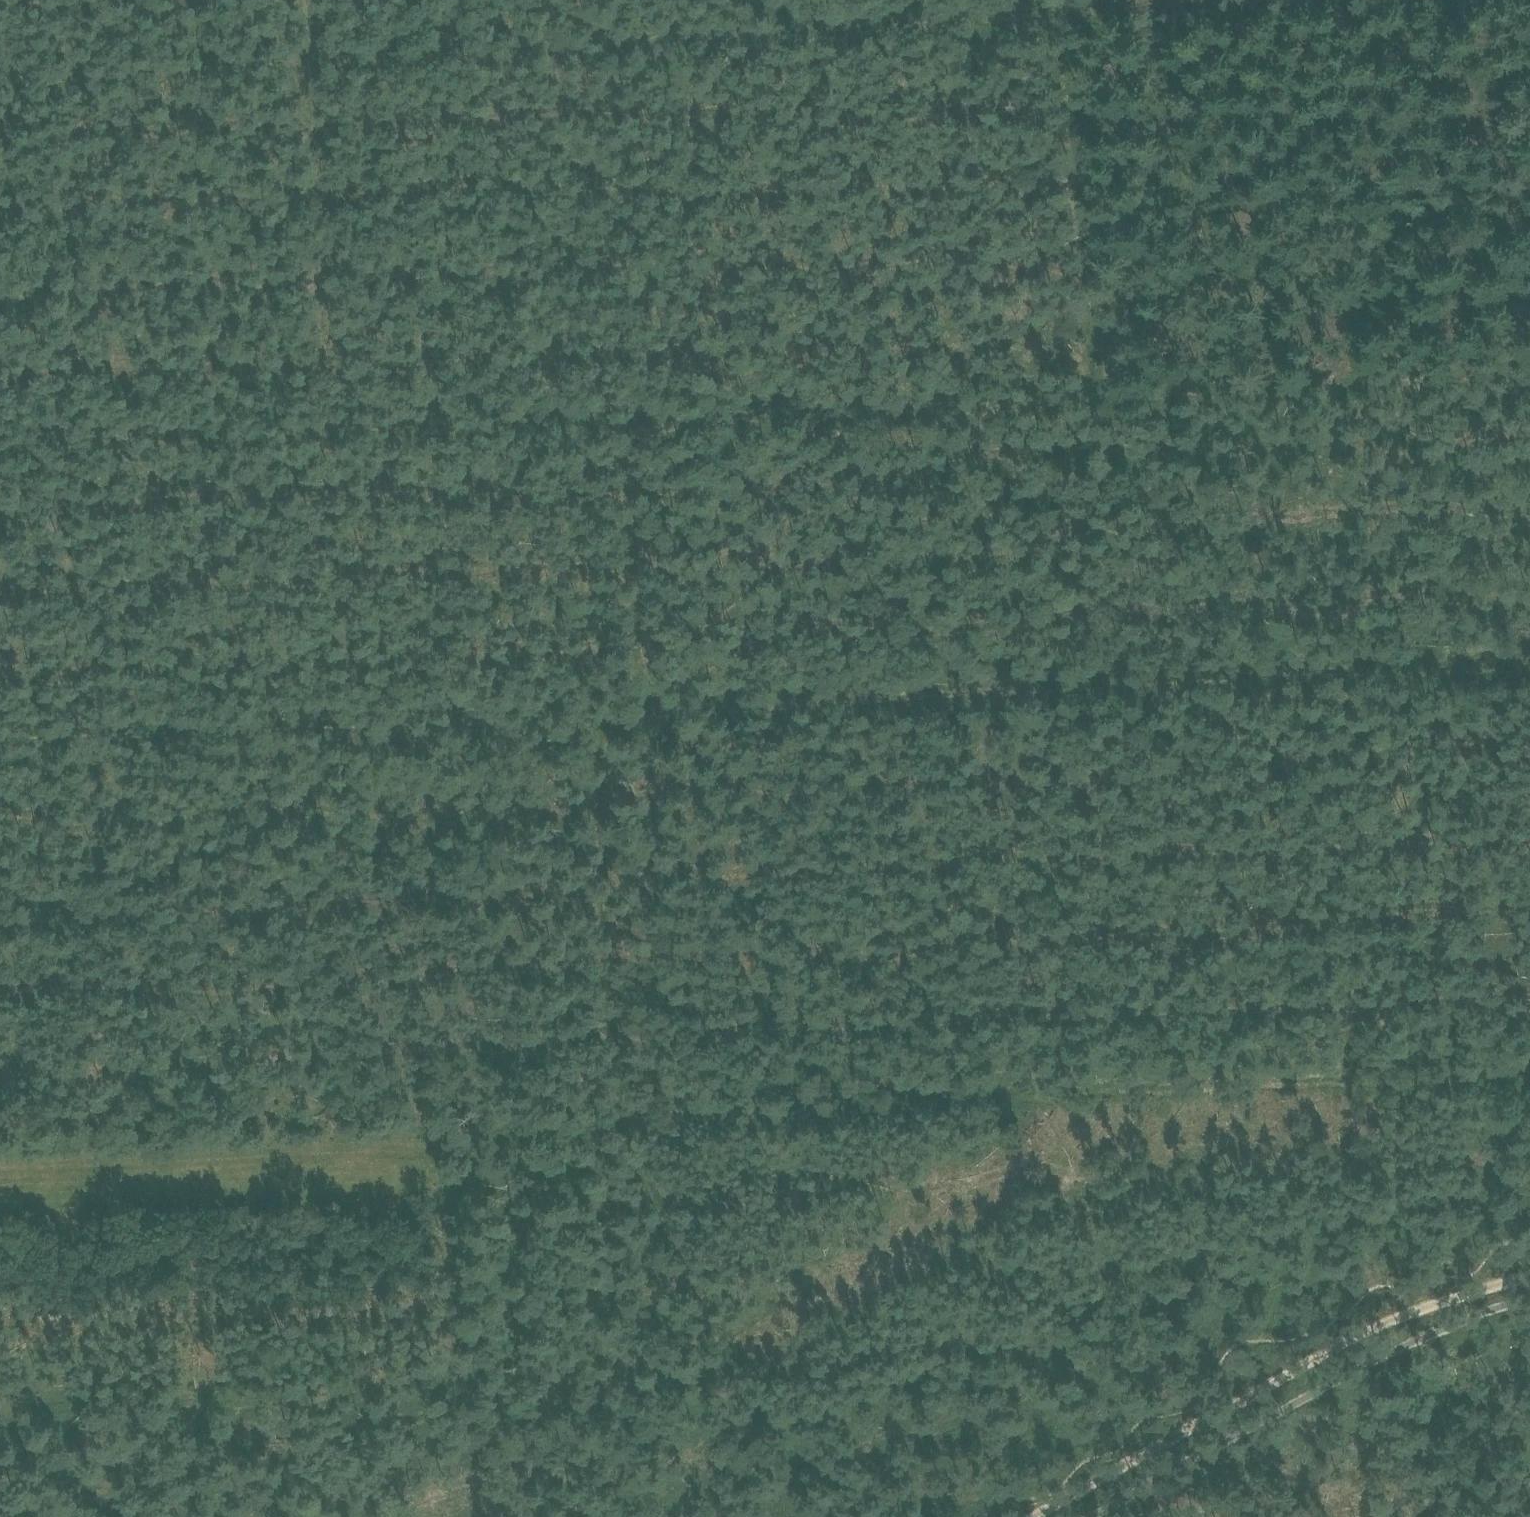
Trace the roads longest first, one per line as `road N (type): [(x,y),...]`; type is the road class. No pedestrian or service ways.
road 1 (track): [(1024,1516),(1307,1359),(1445,1299),(1529,1276)]

